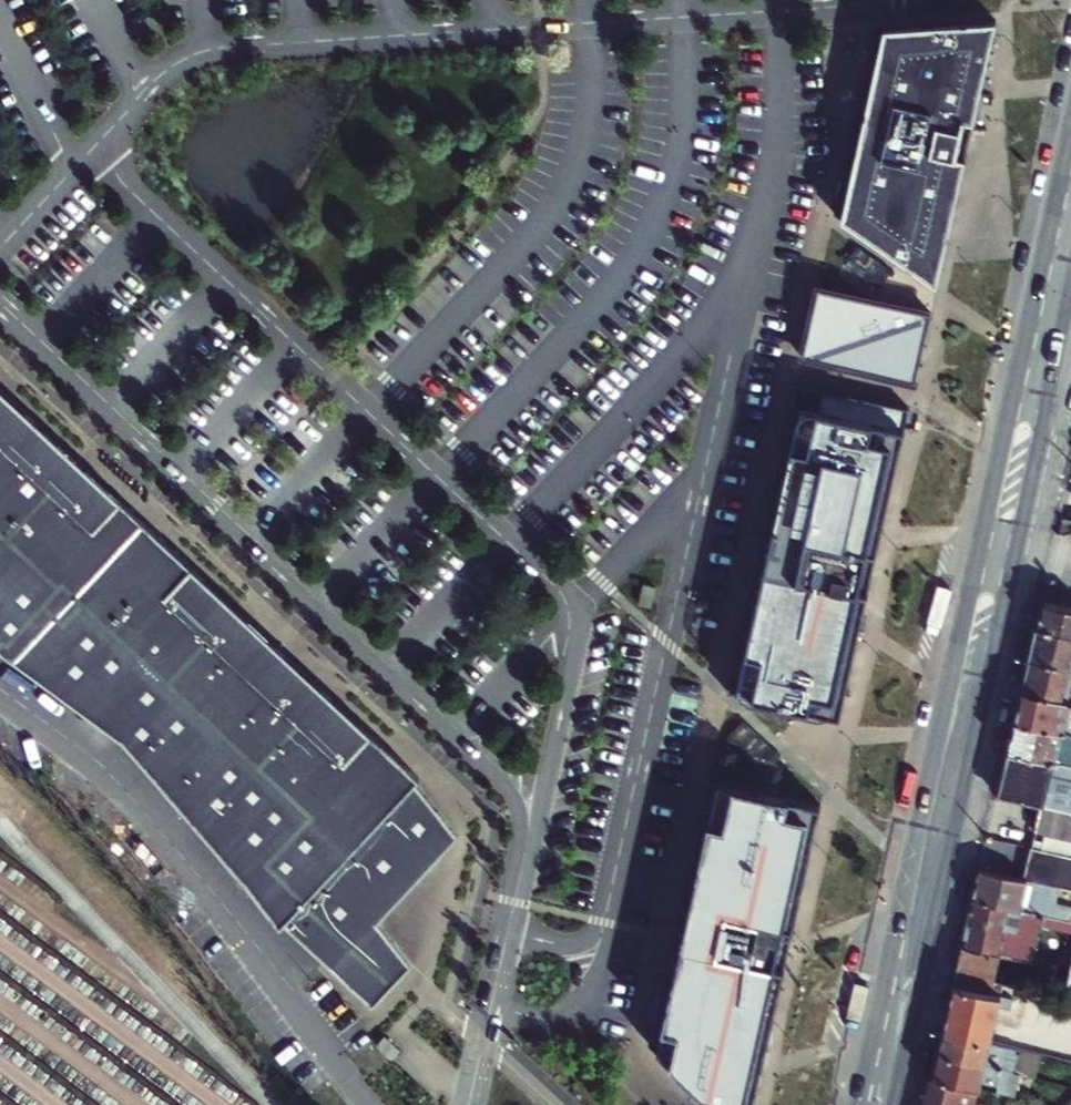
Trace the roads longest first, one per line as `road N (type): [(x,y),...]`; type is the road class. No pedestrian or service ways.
road 1 (residential): [(527,840),(577,634),(575,607),(139,200),(111,156),(120,118),(176,62),(204,49),(887,0)]
road 2 (residential): [(0,303),(459,732),(511,791),(527,840)]
road 3 (primary): [(982,540),(856,1104)]
road 4 (primary): [(896,1104),(1018,548)]
road 5 (primary): [(1070,135),(982,540)]
road 6 (residential): [(527,840),(468,1104)]
road 7 (primary): [(1018,548),(1070,305)]

